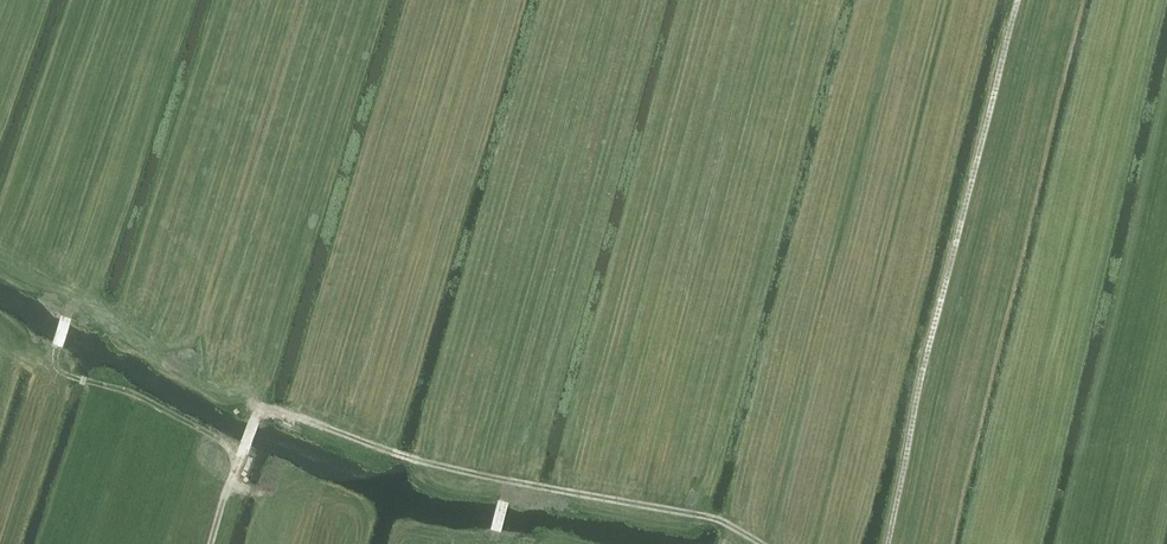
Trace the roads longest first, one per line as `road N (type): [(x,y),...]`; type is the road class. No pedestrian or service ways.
road 1 (track): [(1020,0),(889,543)]
road 2 (track): [(760,543),(721,521),(414,461),(268,410),(255,416)]
road 3 (track): [(230,488),(235,466),(225,444),(51,362),(61,321)]
road 4 (track): [(0,238),(65,271),(70,297),(61,321)]

